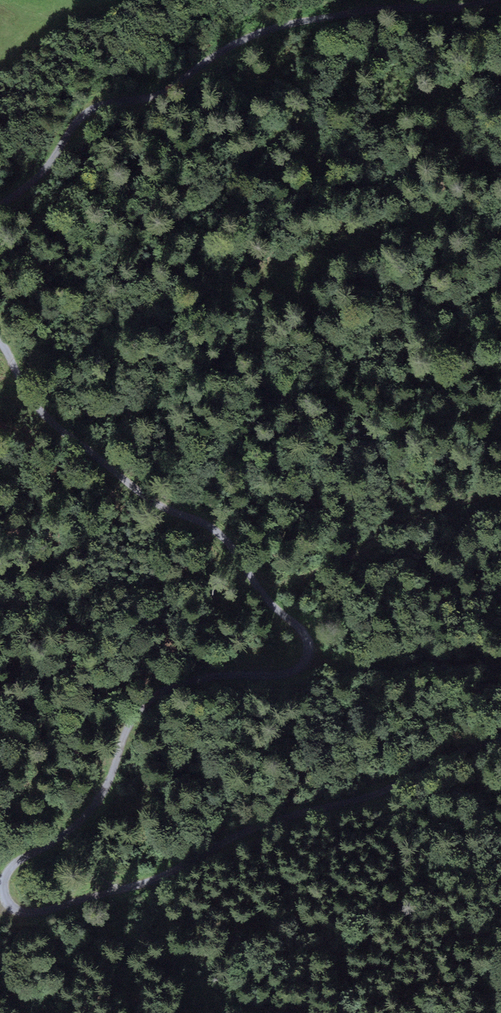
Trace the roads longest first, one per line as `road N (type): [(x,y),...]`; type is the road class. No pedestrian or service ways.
road 1 (track): [(263,598),(305,639),(303,658),(284,673),(176,681),(155,695),(105,785),(7,854),(0,882),(22,914),(57,911),(169,869),(232,835),(352,801),(500,737)]
road 2 (track): [(487,0),(352,13),(273,29),(225,49),(168,87),(80,118),(37,176),(0,204)]
road 3 (track): [(0,348),(21,393),(46,418),(141,493),(232,549),(263,598)]
road 4 (track): [(500,474),(475,498),(263,598)]
road 5 (track): [(303,658),(403,670),(500,660)]

